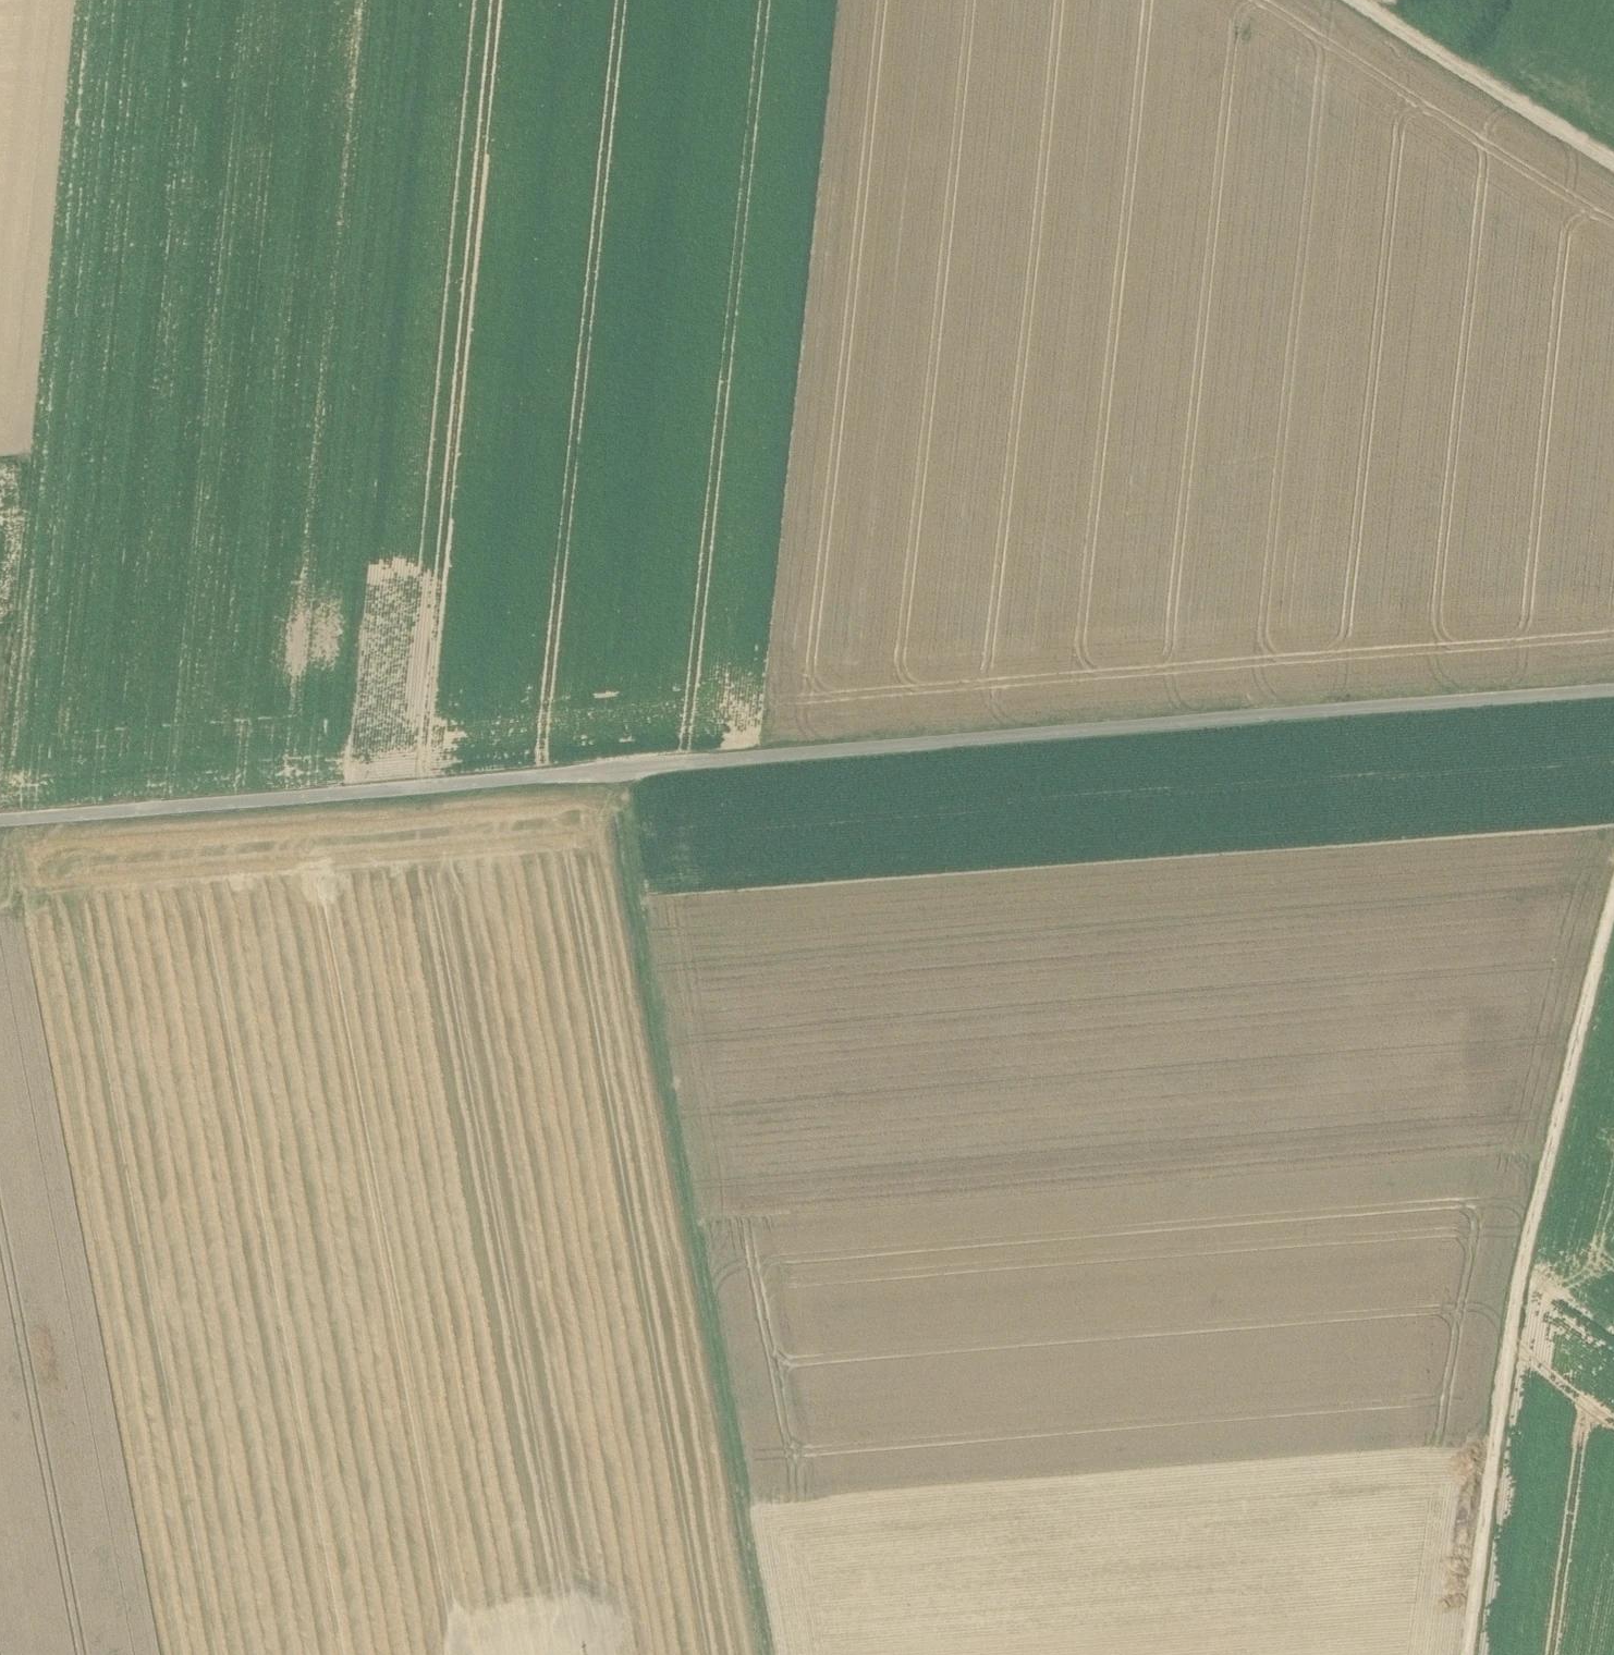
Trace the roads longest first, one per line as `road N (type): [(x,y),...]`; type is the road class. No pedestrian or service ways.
road 1 (unclassified): [(0,832),(165,827),(1042,754),(1360,725),(1613,689)]
road 2 (track): [(780,1654),(629,787)]
road 3 (track): [(1466,1654),(1518,1281),(1613,892)]
road 4 (track): [(1613,160),(1374,0)]

